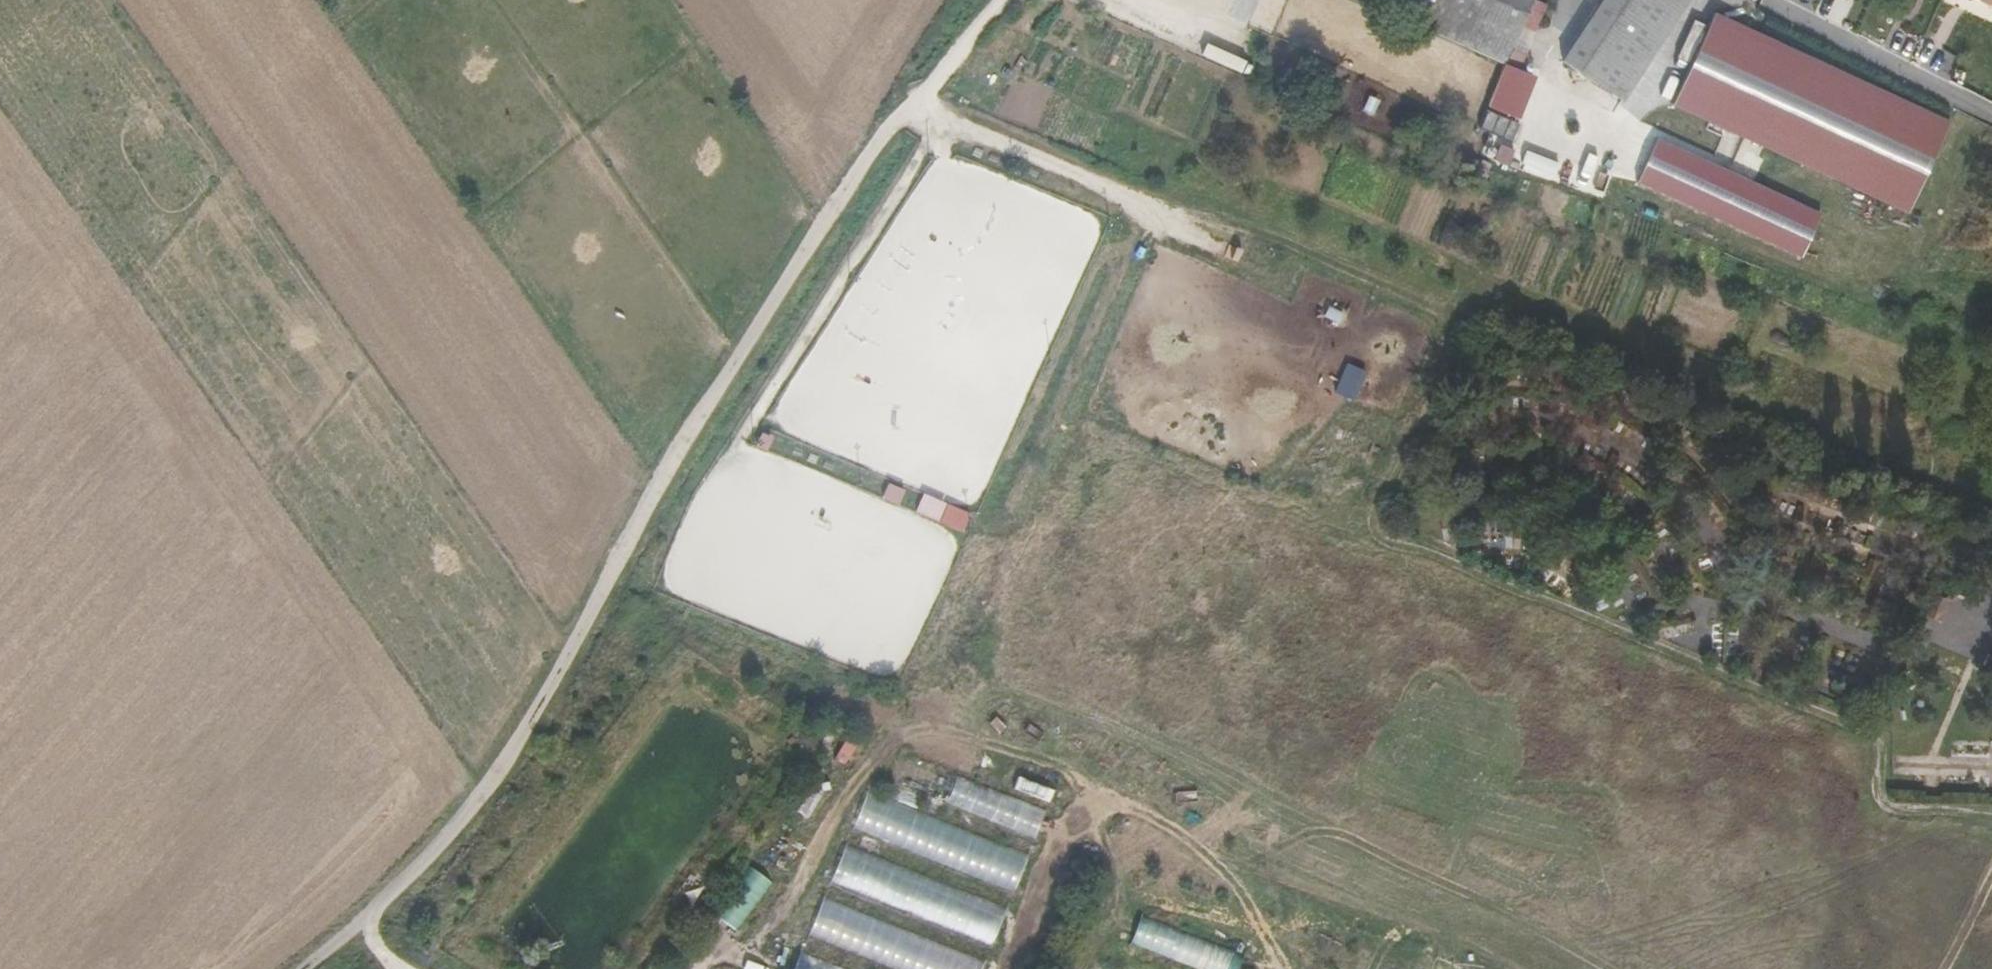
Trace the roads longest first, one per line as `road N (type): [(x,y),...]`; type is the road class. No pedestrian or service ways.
road 1 (track): [(1017,0),(886,137),(769,310),(562,674),(483,791),(349,942),(310,968)]
road 2 (track): [(706,968),(714,956),(744,948),(832,814),(903,734)]
road 3 (track): [(1530,968),(1442,933),(1410,932),(1388,968)]

